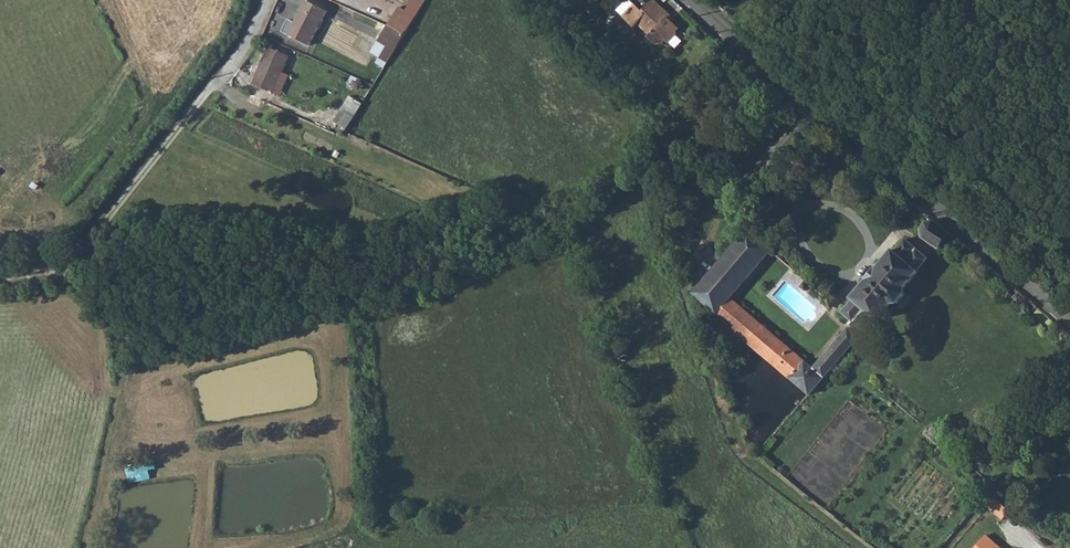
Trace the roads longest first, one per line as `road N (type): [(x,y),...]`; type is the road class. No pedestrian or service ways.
road 1 (residential): [(1069,325),(688,0)]
road 2 (track): [(64,267),(109,324),(126,362),(82,547)]
road 3 (track): [(0,281),(64,267),(202,97)]

